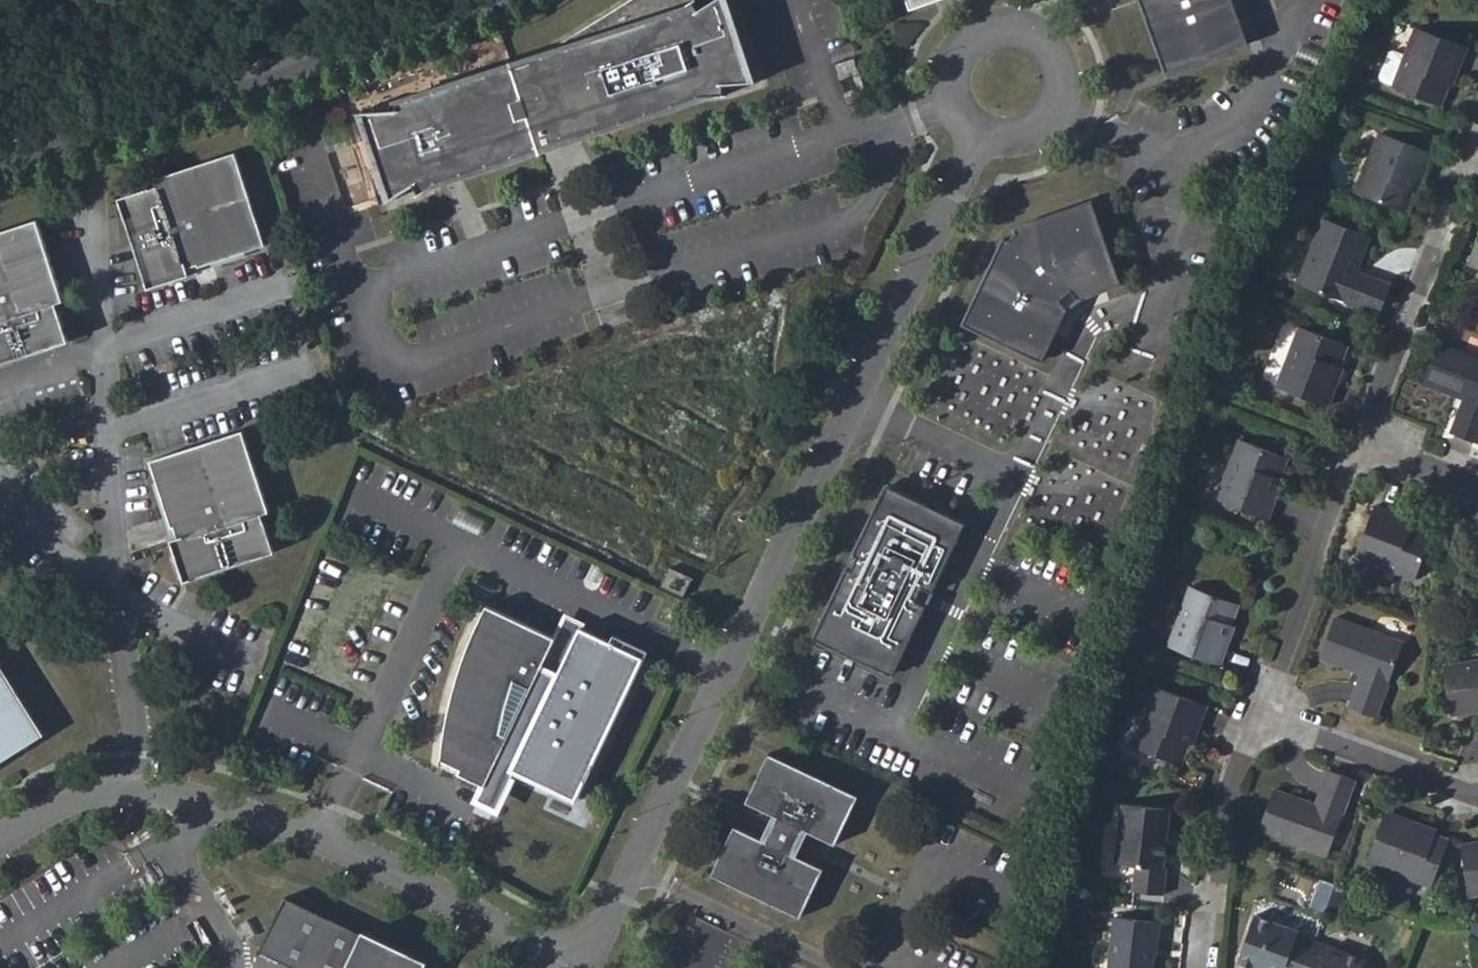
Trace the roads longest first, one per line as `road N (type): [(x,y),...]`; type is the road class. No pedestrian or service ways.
road 1 (residential): [(583,967),(978,138)]
road 2 (residential): [(571,967),(382,865),(201,800),(97,794),(0,838)]
road 3 (tertiary): [(474,0),(0,159)]
road 4 (residential): [(978,138),(1030,139),(1059,111),(1064,68),(1030,28),(982,27),(951,54),(947,103),(970,134)]
road 5 (residential): [(1356,443),(1470,148)]
road 6 (residential): [(1258,719),(1356,443)]
road 7 (residential): [(1194,967),(1204,885),(1258,719)]
road 8 (residential): [(1258,719),(1477,794)]
road 9 (residential): [(1356,443),(1477,491)]

